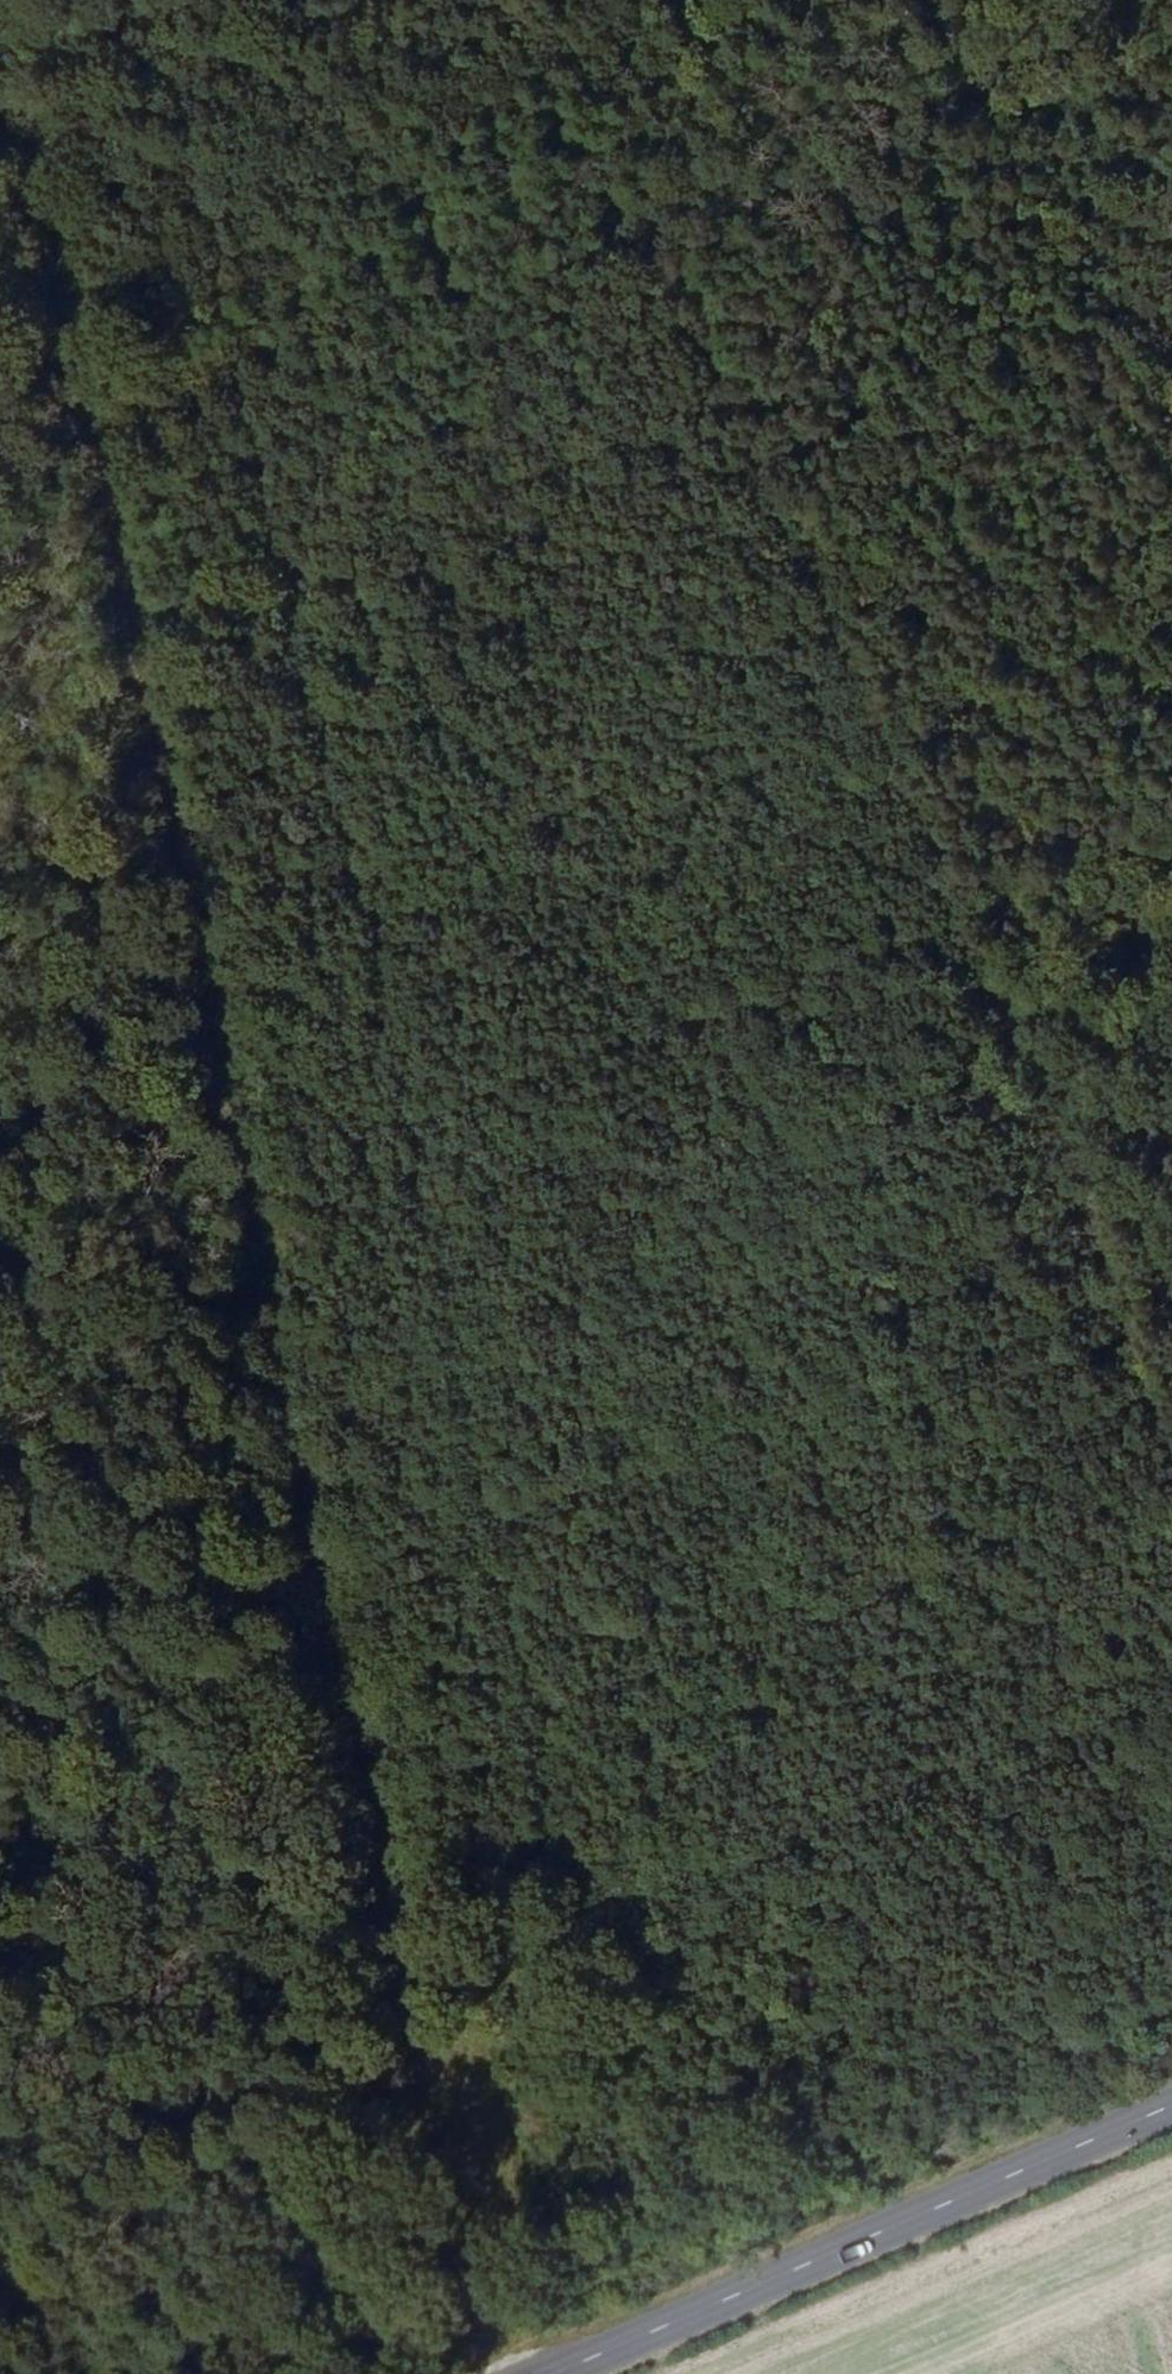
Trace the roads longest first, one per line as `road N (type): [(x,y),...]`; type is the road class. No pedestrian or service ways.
road 1 (track): [(36,0),(513,2373)]
road 2 (secondary): [(571,2373),(1171,2111)]

